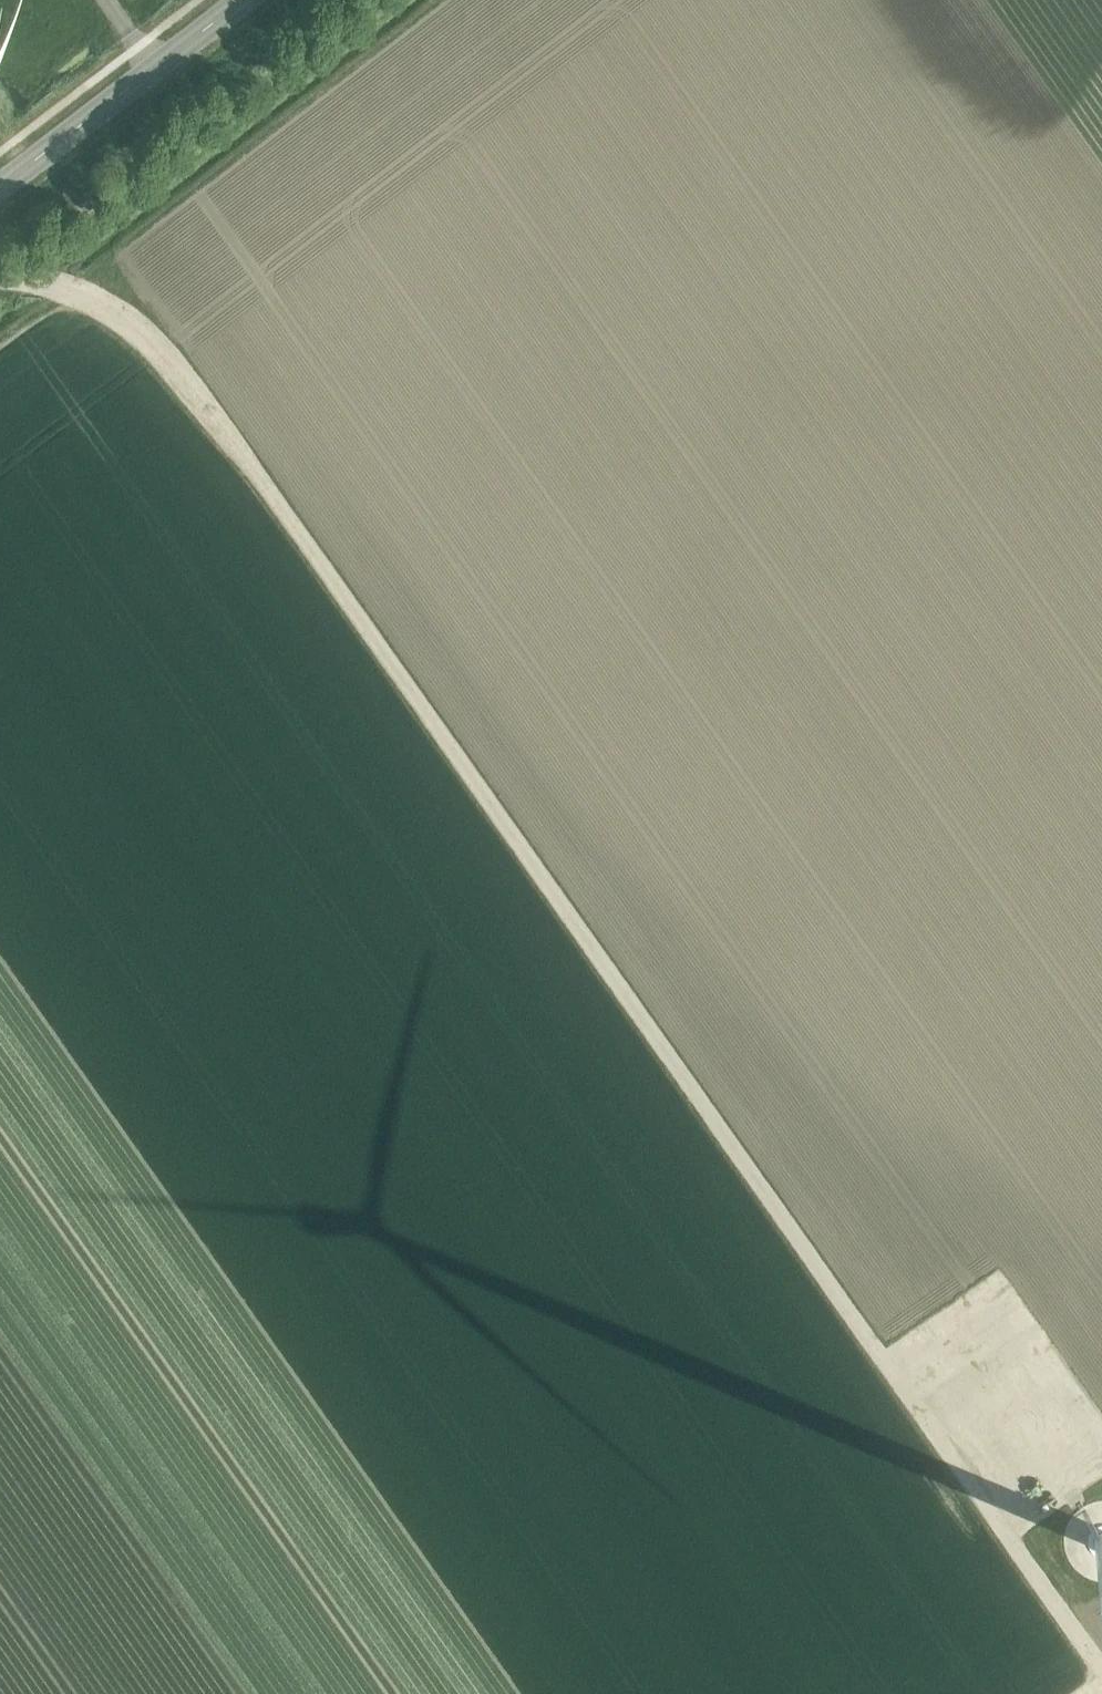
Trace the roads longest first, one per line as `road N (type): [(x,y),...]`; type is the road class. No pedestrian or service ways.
road 1 (unclassified): [(0,186),(242,0)]

